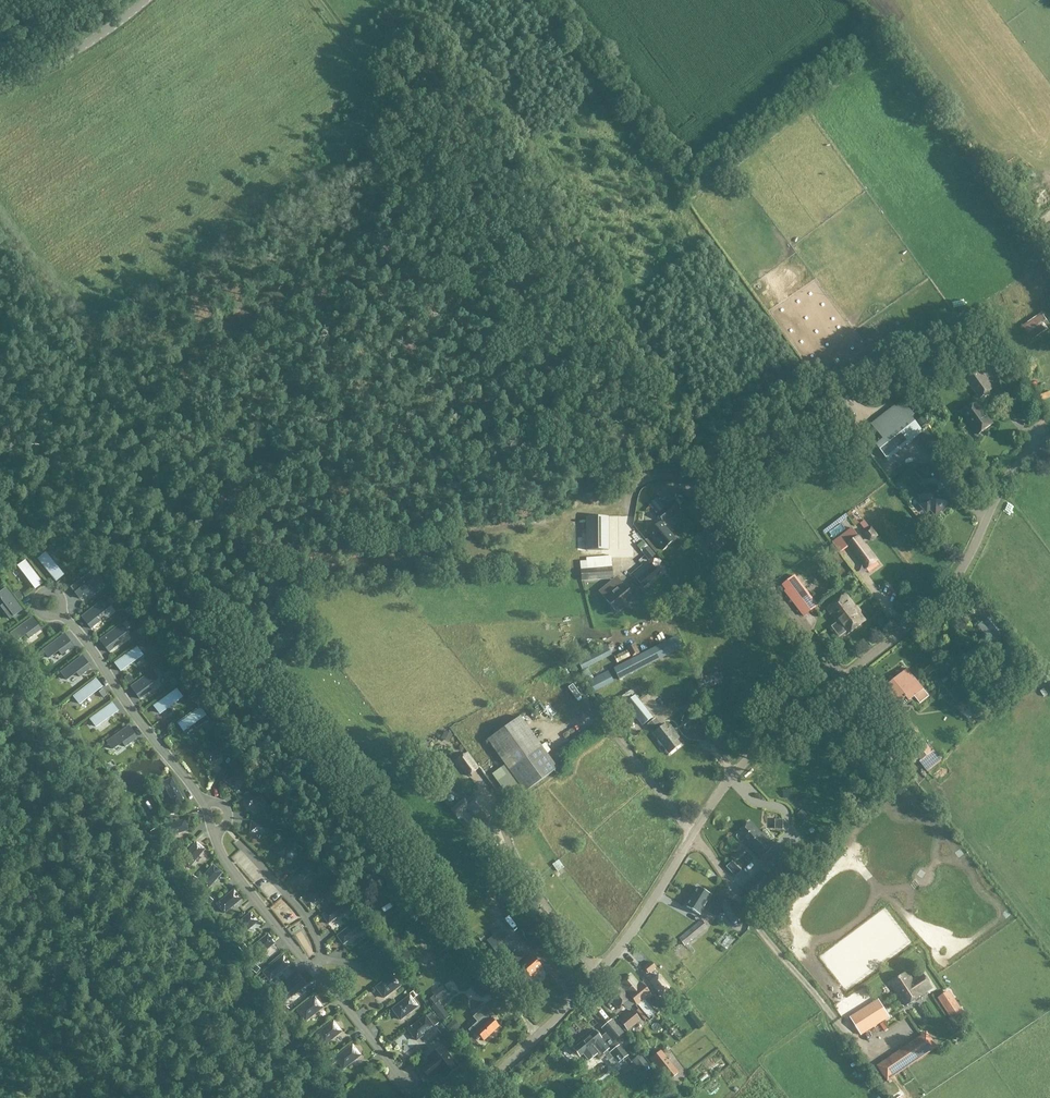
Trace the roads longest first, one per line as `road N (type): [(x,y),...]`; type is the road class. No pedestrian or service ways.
road 1 (track): [(841,680),(685,481),(625,482),(599,466),(492,338),(436,225),(396,119),(319,0)]
road 2 (unclassified): [(467,1097),(611,958),(714,800),(758,749),(942,595),(1008,478),(1049,441)]
road 3 (unclassified): [(176,1097),(0,860)]
road 4 (unclassified): [(0,87),(69,67),(156,0)]

